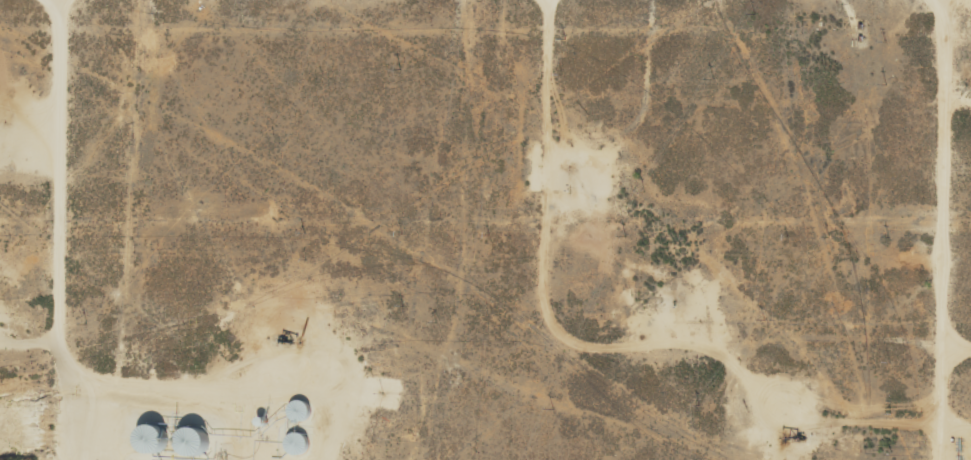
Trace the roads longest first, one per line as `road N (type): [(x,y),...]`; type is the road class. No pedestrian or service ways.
road 1 (track): [(936,459),(939,0)]
road 2 (track): [(64,459),(62,0)]

